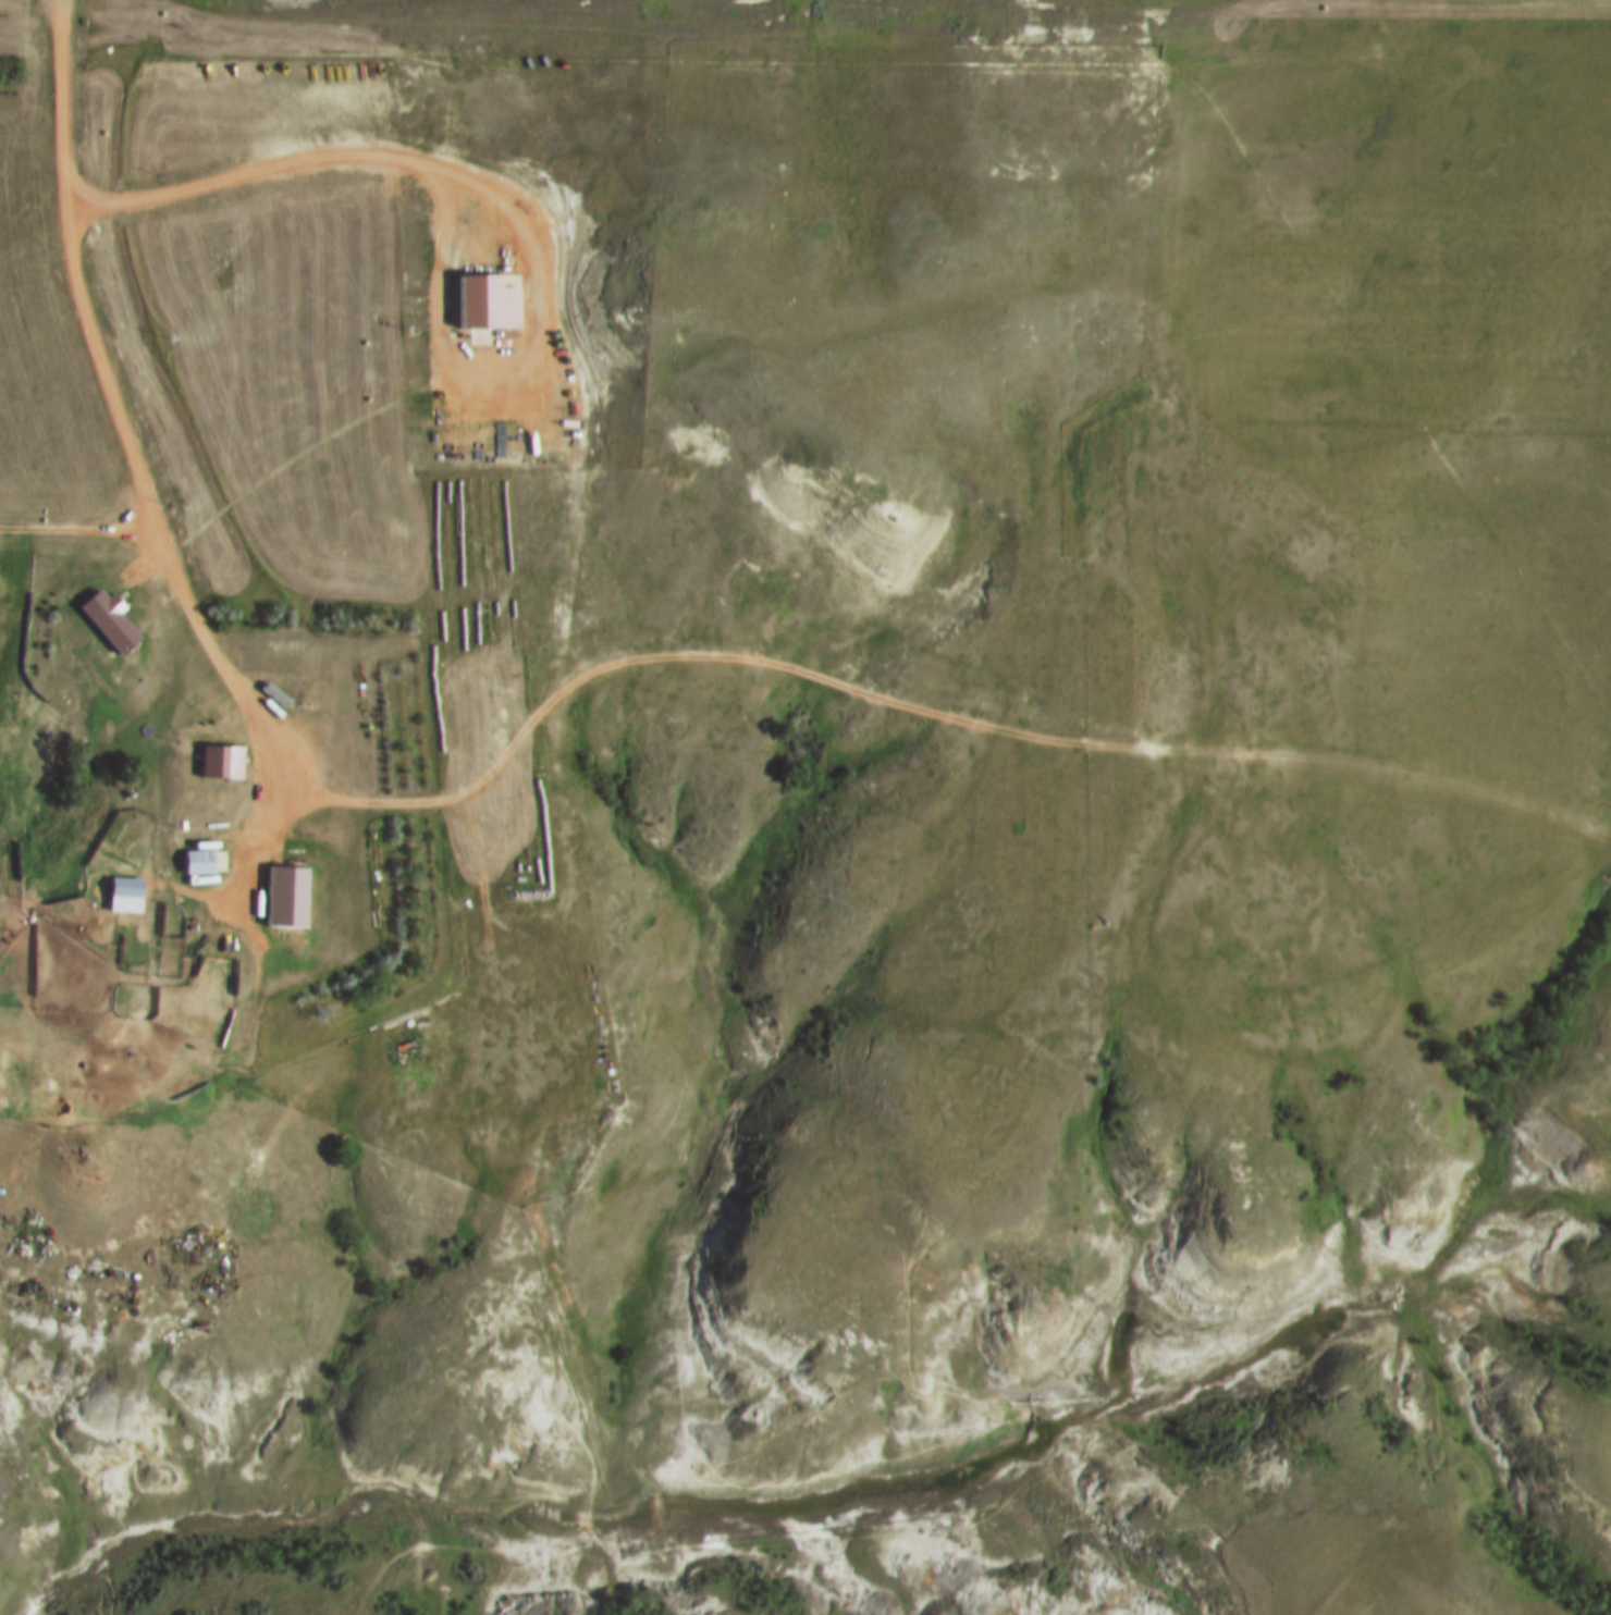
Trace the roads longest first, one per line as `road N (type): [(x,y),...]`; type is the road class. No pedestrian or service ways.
road 1 (track): [(294,788),(334,809),(450,805),(598,667),(679,658),(750,663),(889,708),(1087,749),(1188,752),(1453,733),(1520,760),(1610,853)]
road 2 (track): [(0,531),(165,551)]

